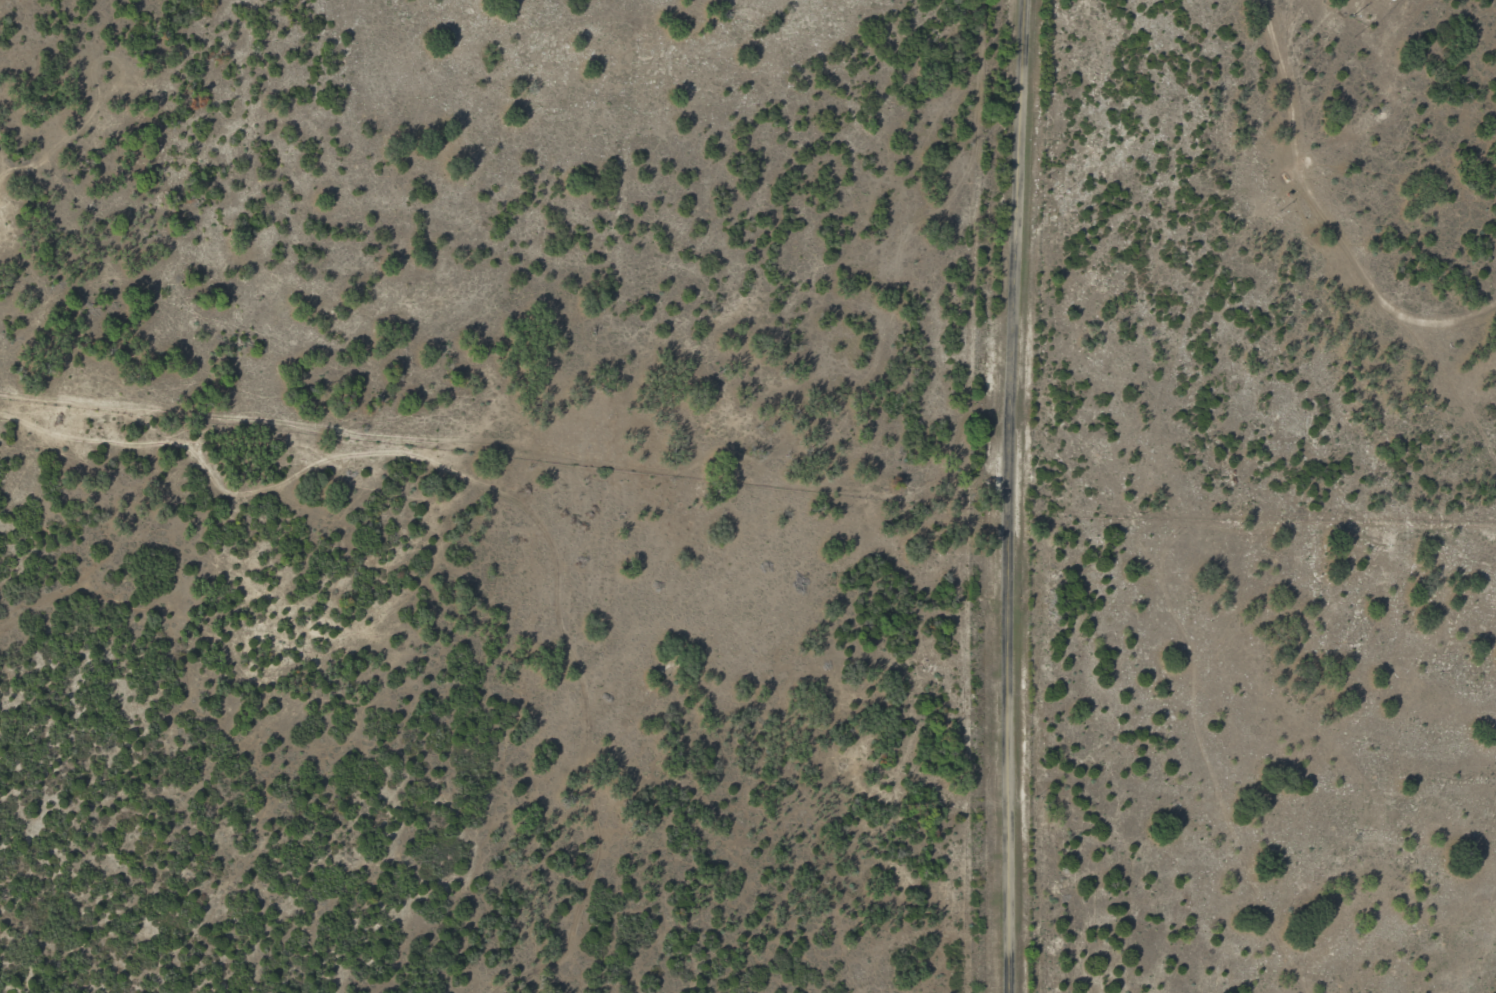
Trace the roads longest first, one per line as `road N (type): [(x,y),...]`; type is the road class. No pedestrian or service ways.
road 1 (secondary): [(1014,992),(1012,680),(1030,0)]

